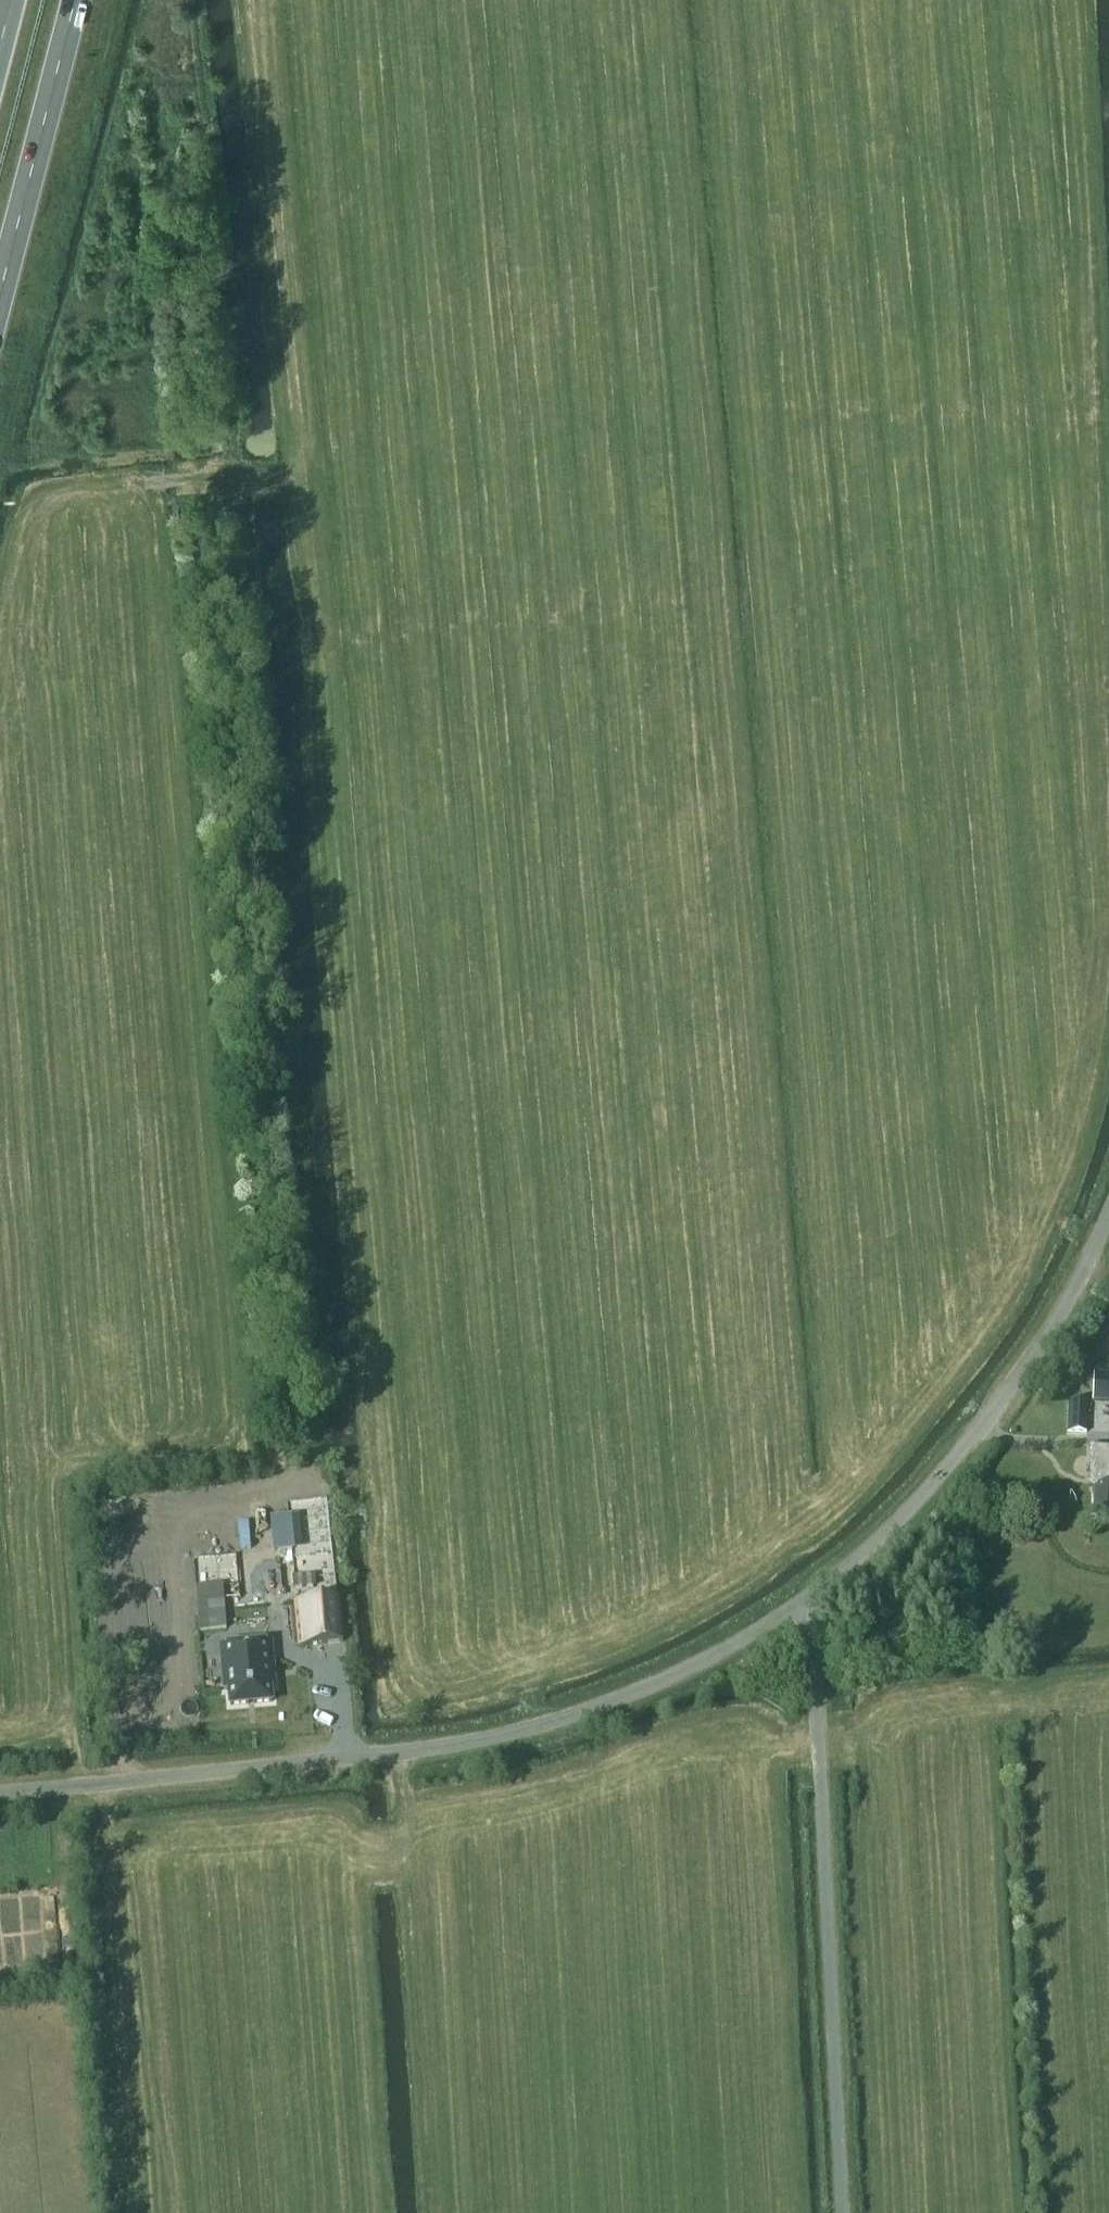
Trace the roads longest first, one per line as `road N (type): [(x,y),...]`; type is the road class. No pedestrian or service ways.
road 1 (unclassified): [(0,1791),(381,1761),(514,1736),(655,1690),(804,1603),(911,1508),(1059,1321),(1108,1217)]
road 2 (trunk): [(0,293),(75,0)]

